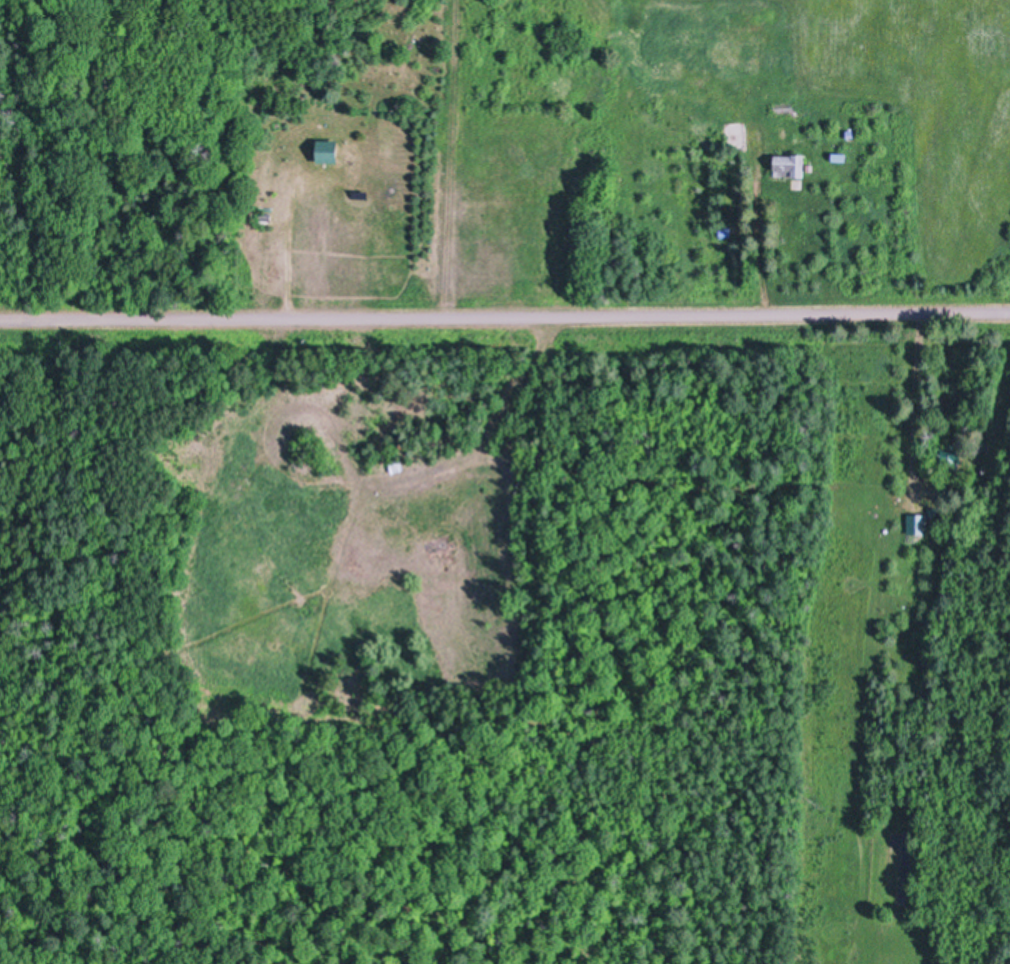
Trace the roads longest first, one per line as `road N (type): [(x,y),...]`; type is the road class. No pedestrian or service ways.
road 1 (residential): [(0,321),(1009,314)]

